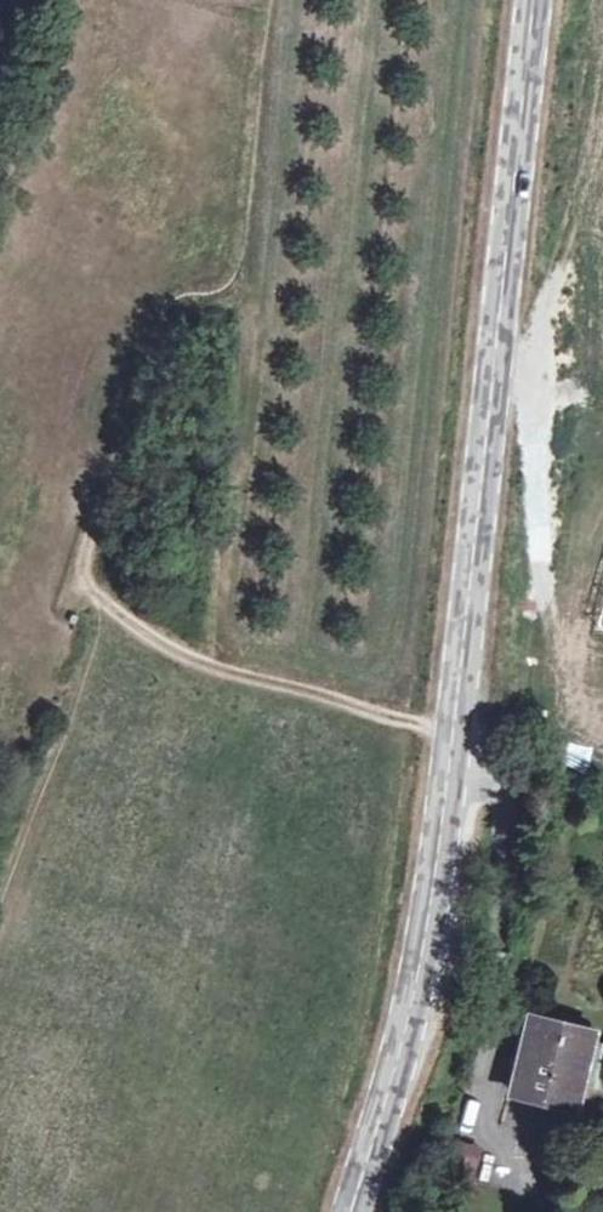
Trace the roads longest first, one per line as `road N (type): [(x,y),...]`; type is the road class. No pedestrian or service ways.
road 1 (secondary): [(533,0),(469,552),(452,779),(422,949),(351,1211)]
road 2 (track): [(454,728),(227,672),(121,618),(94,597),(80,571),(151,393),(165,315),(177,299),(232,283)]

